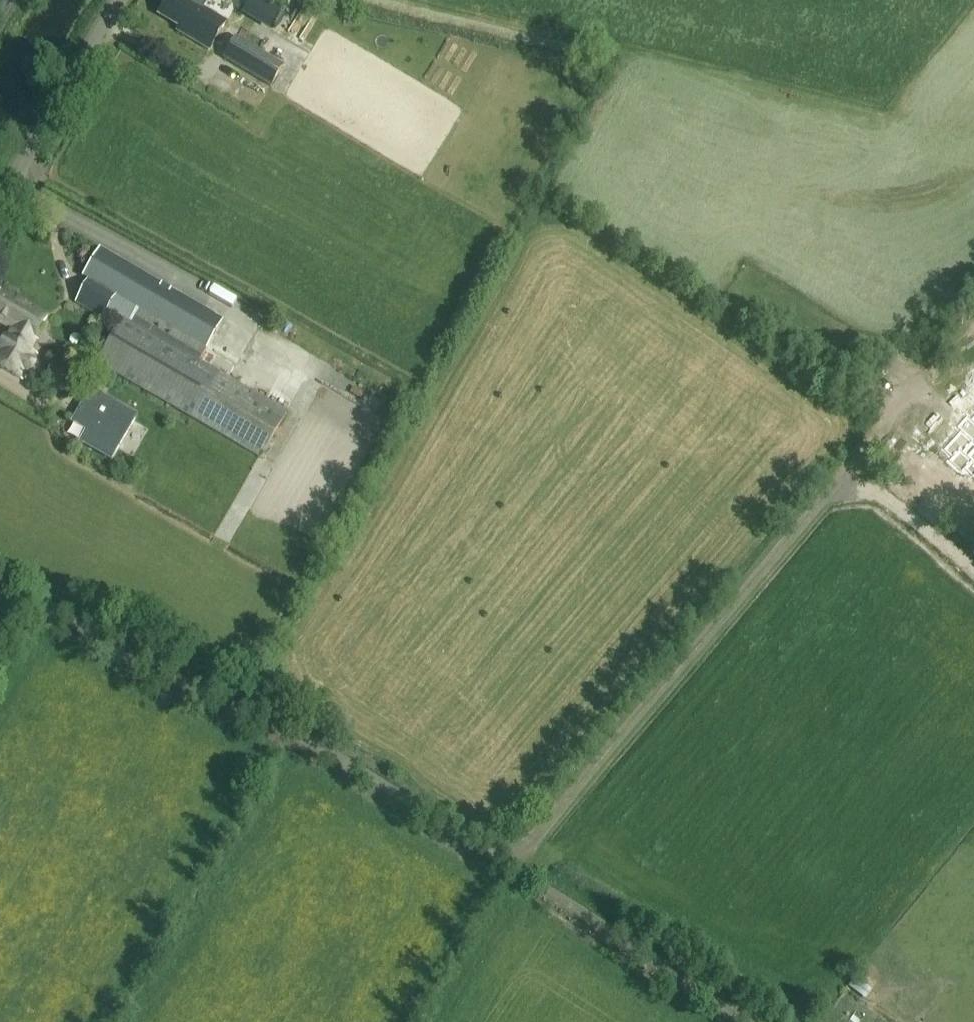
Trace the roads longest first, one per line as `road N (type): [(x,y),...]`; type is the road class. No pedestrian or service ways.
road 1 (unclassified): [(0,581),(210,702),(319,747),(747,1021)]
road 2 (track): [(496,856),(544,820),(919,381)]
road 3 (unclassified): [(0,199),(119,0)]

